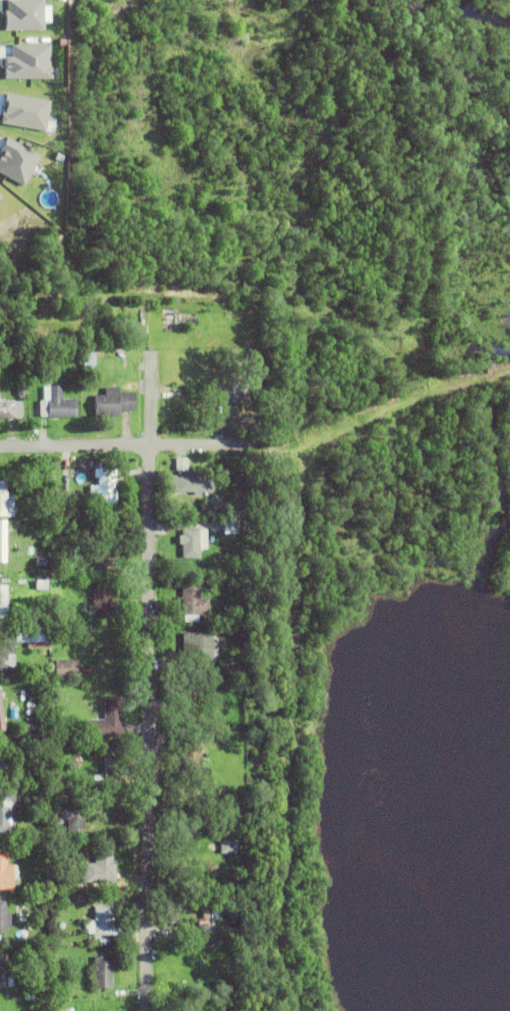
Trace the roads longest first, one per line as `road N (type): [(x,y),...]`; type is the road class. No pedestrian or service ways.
road 1 (residential): [(149,1010),(152,307)]
road 2 (residential): [(0,446),(268,443)]

